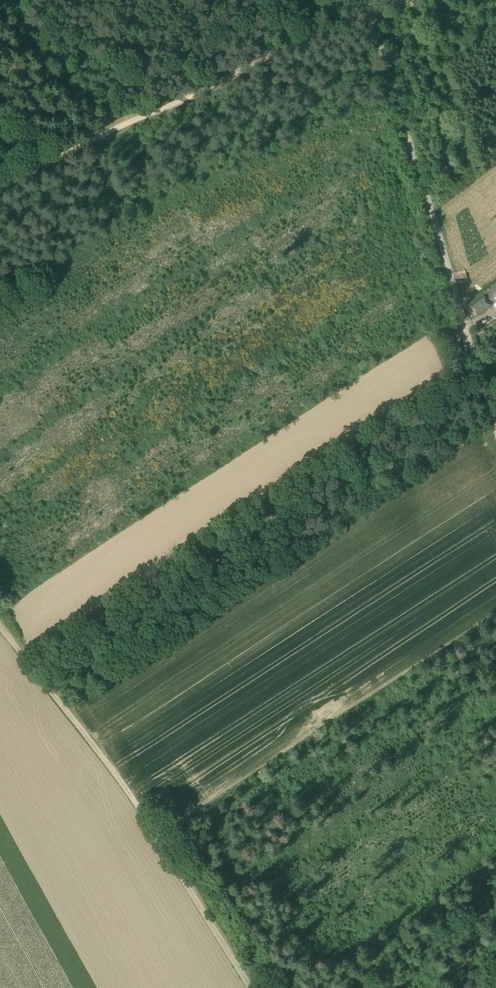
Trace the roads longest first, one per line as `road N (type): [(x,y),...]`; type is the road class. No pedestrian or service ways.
road 1 (track): [(253,987),(121,782),(0,627)]
road 2 (track): [(0,180),(372,4)]
road 3 (unclassified): [(487,383),(370,0)]

